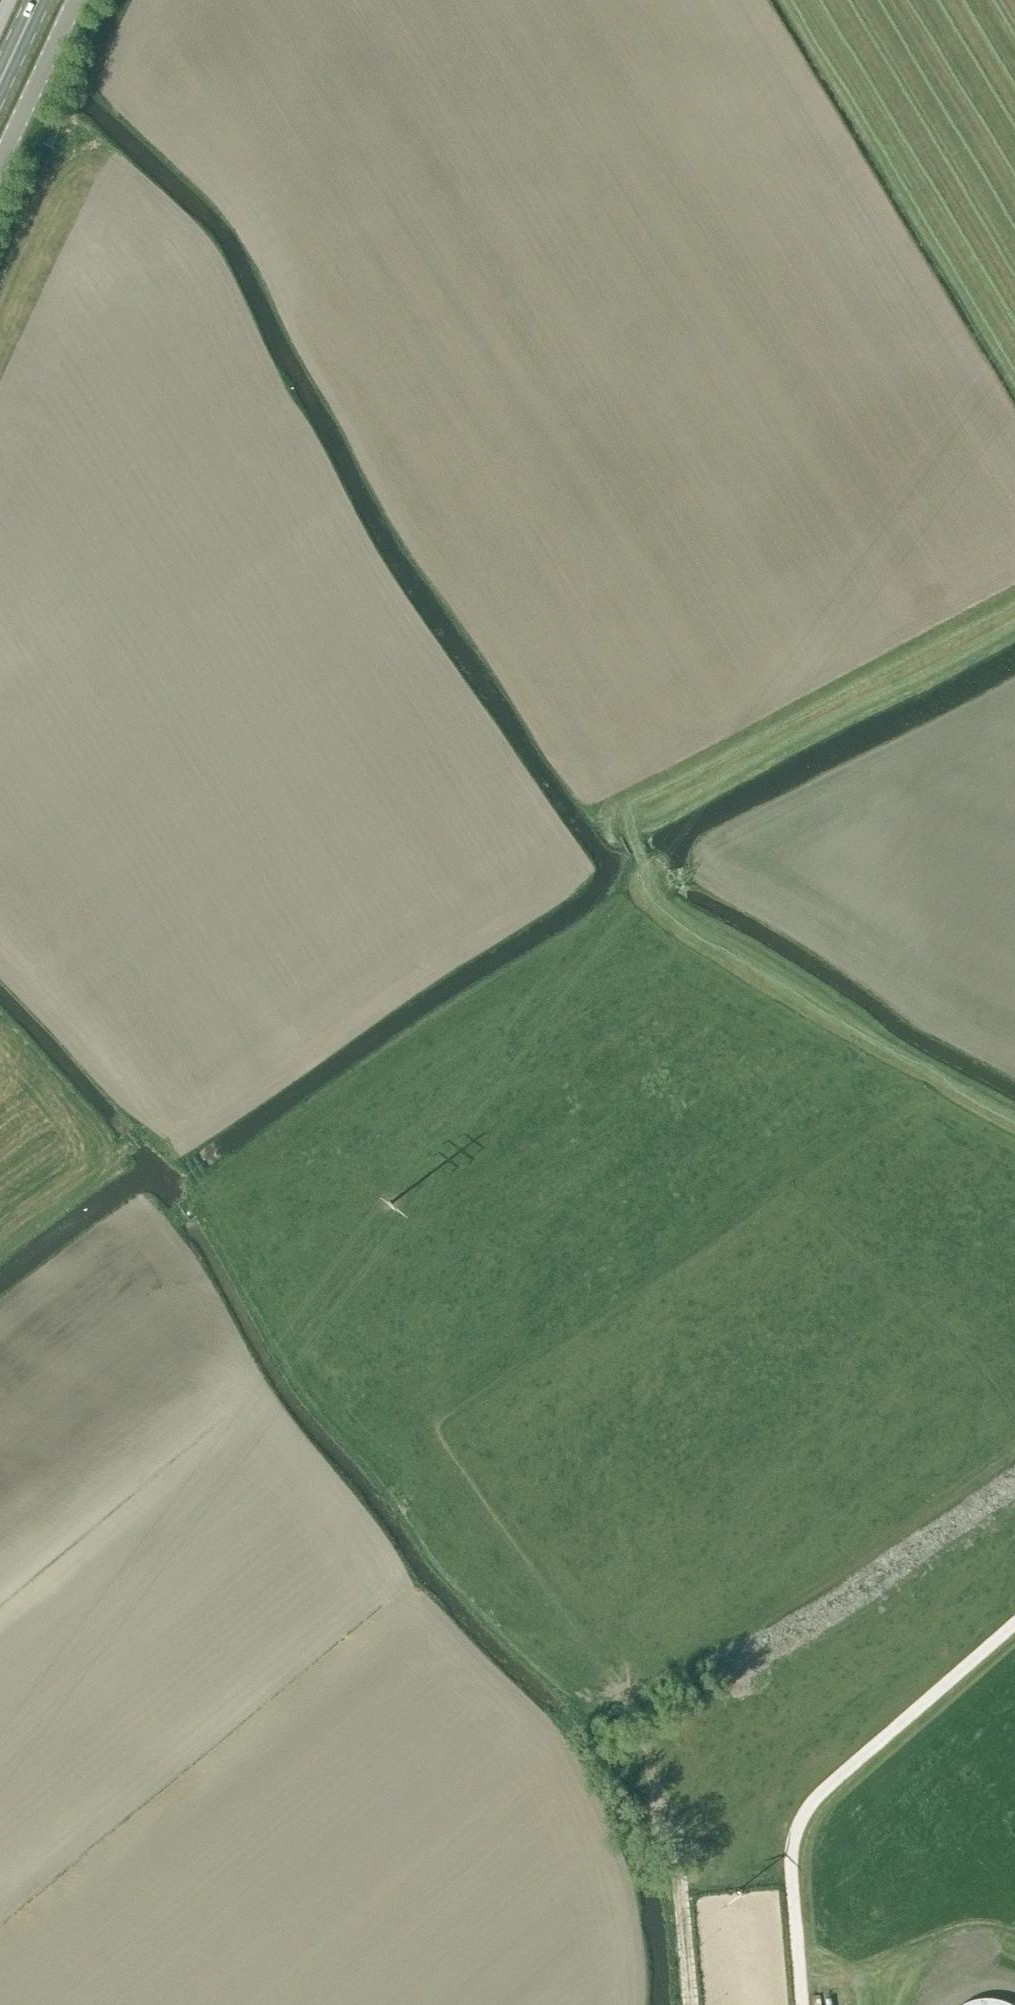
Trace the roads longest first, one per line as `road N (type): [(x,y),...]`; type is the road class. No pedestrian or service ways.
road 1 (unclassified): [(0,162),(75,0)]

